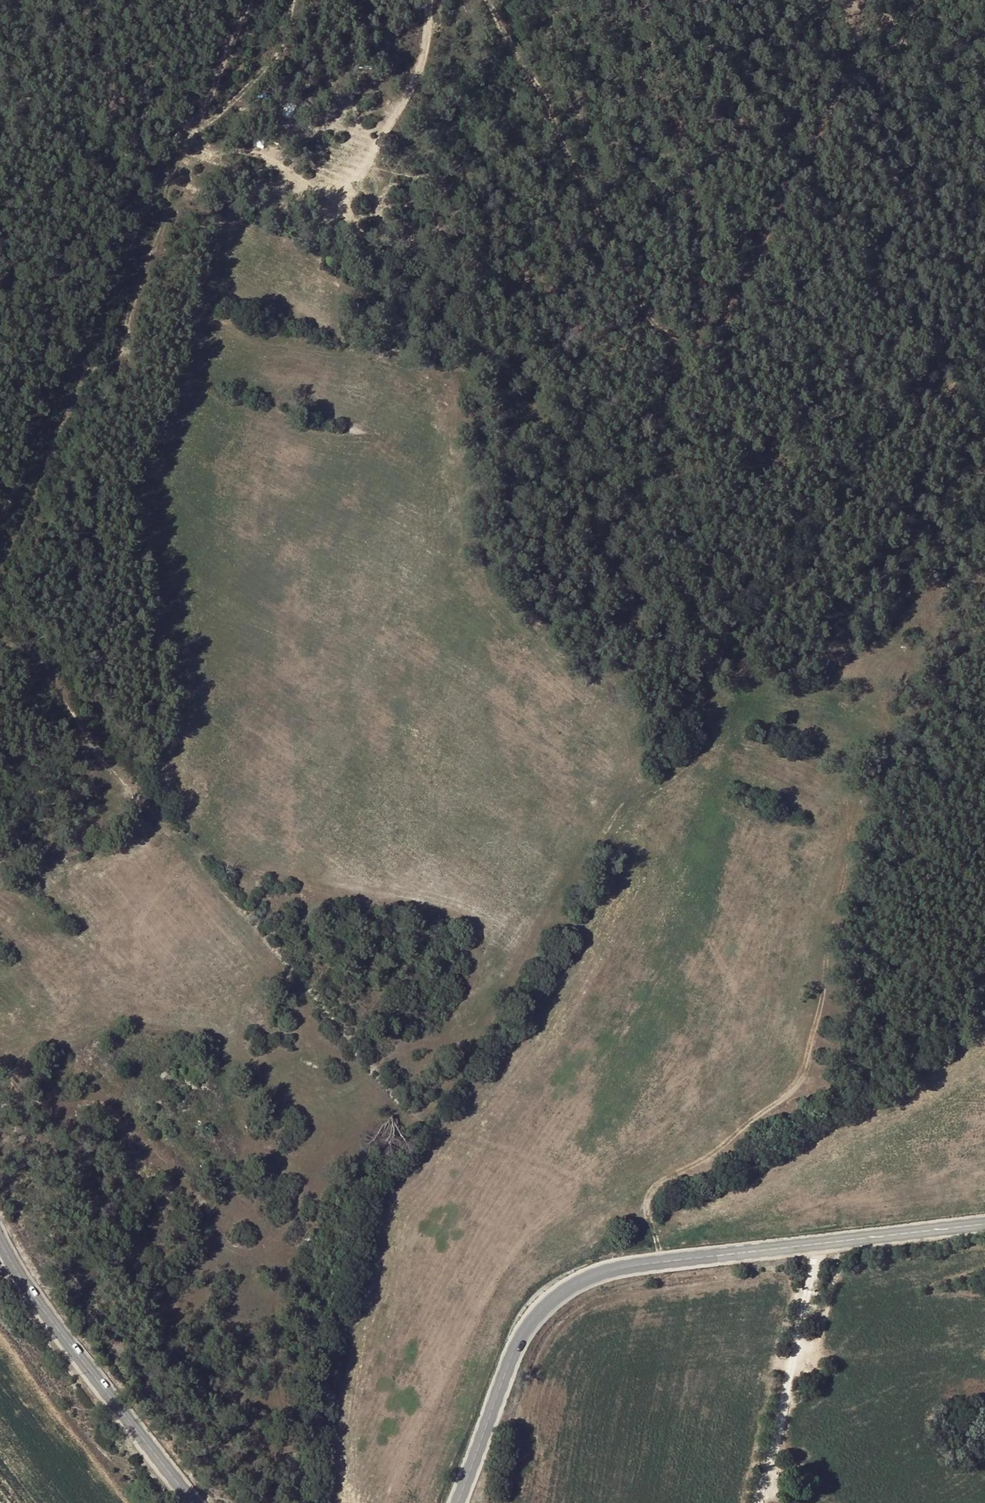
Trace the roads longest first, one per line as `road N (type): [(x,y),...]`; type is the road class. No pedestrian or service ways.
road 1 (track): [(491,0),(535,76),(635,308),(687,335),(726,310),(868,52),(924,0)]
road 2 (secondary): [(984,1223),(642,1263),(573,1284),(521,1337),(460,1502)]
road 3 (track): [(391,1100),(316,998),(85,734),(43,666),(0,636)]
road 4 (track): [(293,0),(272,66),(182,141),(0,516)]
road 5 (track): [(182,141),(211,155),(269,163),(318,195),(346,190),(413,86),(431,0)]
road 6 (secondary): [(195,1502),(112,1411),(0,1239)]

